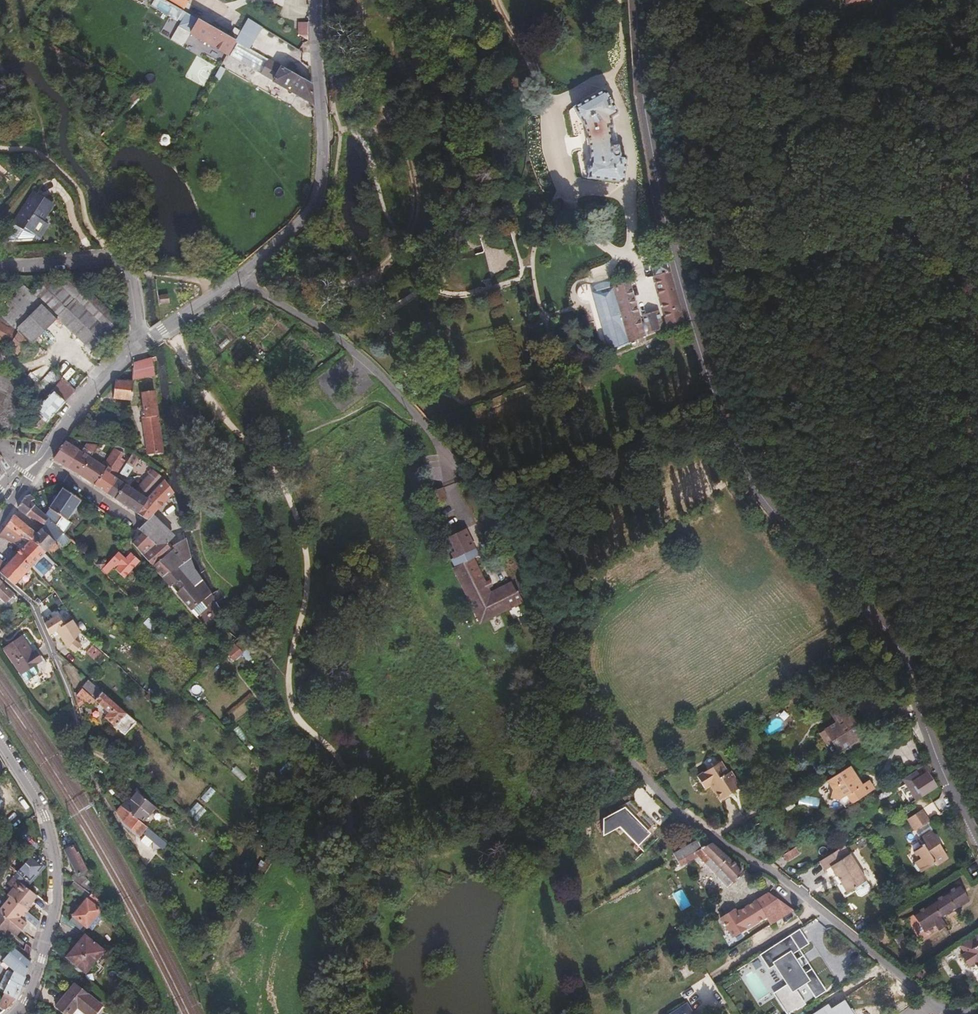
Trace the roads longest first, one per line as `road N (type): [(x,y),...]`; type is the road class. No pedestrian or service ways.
road 1 (tertiary): [(635,0),(661,199),(725,432),(748,474),(857,600),(899,671),(977,849)]
road 2 (residential): [(239,280),(337,339),(419,418),(517,541),(569,660),(657,792),(820,909)]
road 3 (residential): [(239,280),(310,209),(319,187),(317,0)]
road 4 (residential): [(0,735),(39,788),(63,881),(43,979),(17,1013)]
road 5 (track): [(977,15),(923,86),(843,238)]
road 6 (residential): [(0,578),(33,610),(99,762)]
road 7 (residential): [(0,270),(109,258),(130,273),(135,327),(146,343)]
road 8 (track): [(843,238),(756,274),(690,318)]
road 9 (residential): [(820,909),(678,993)]
road 10 (residential): [(146,343),(103,378),(39,460)]
road 11 (residential): [(820,909),(934,1002)]

